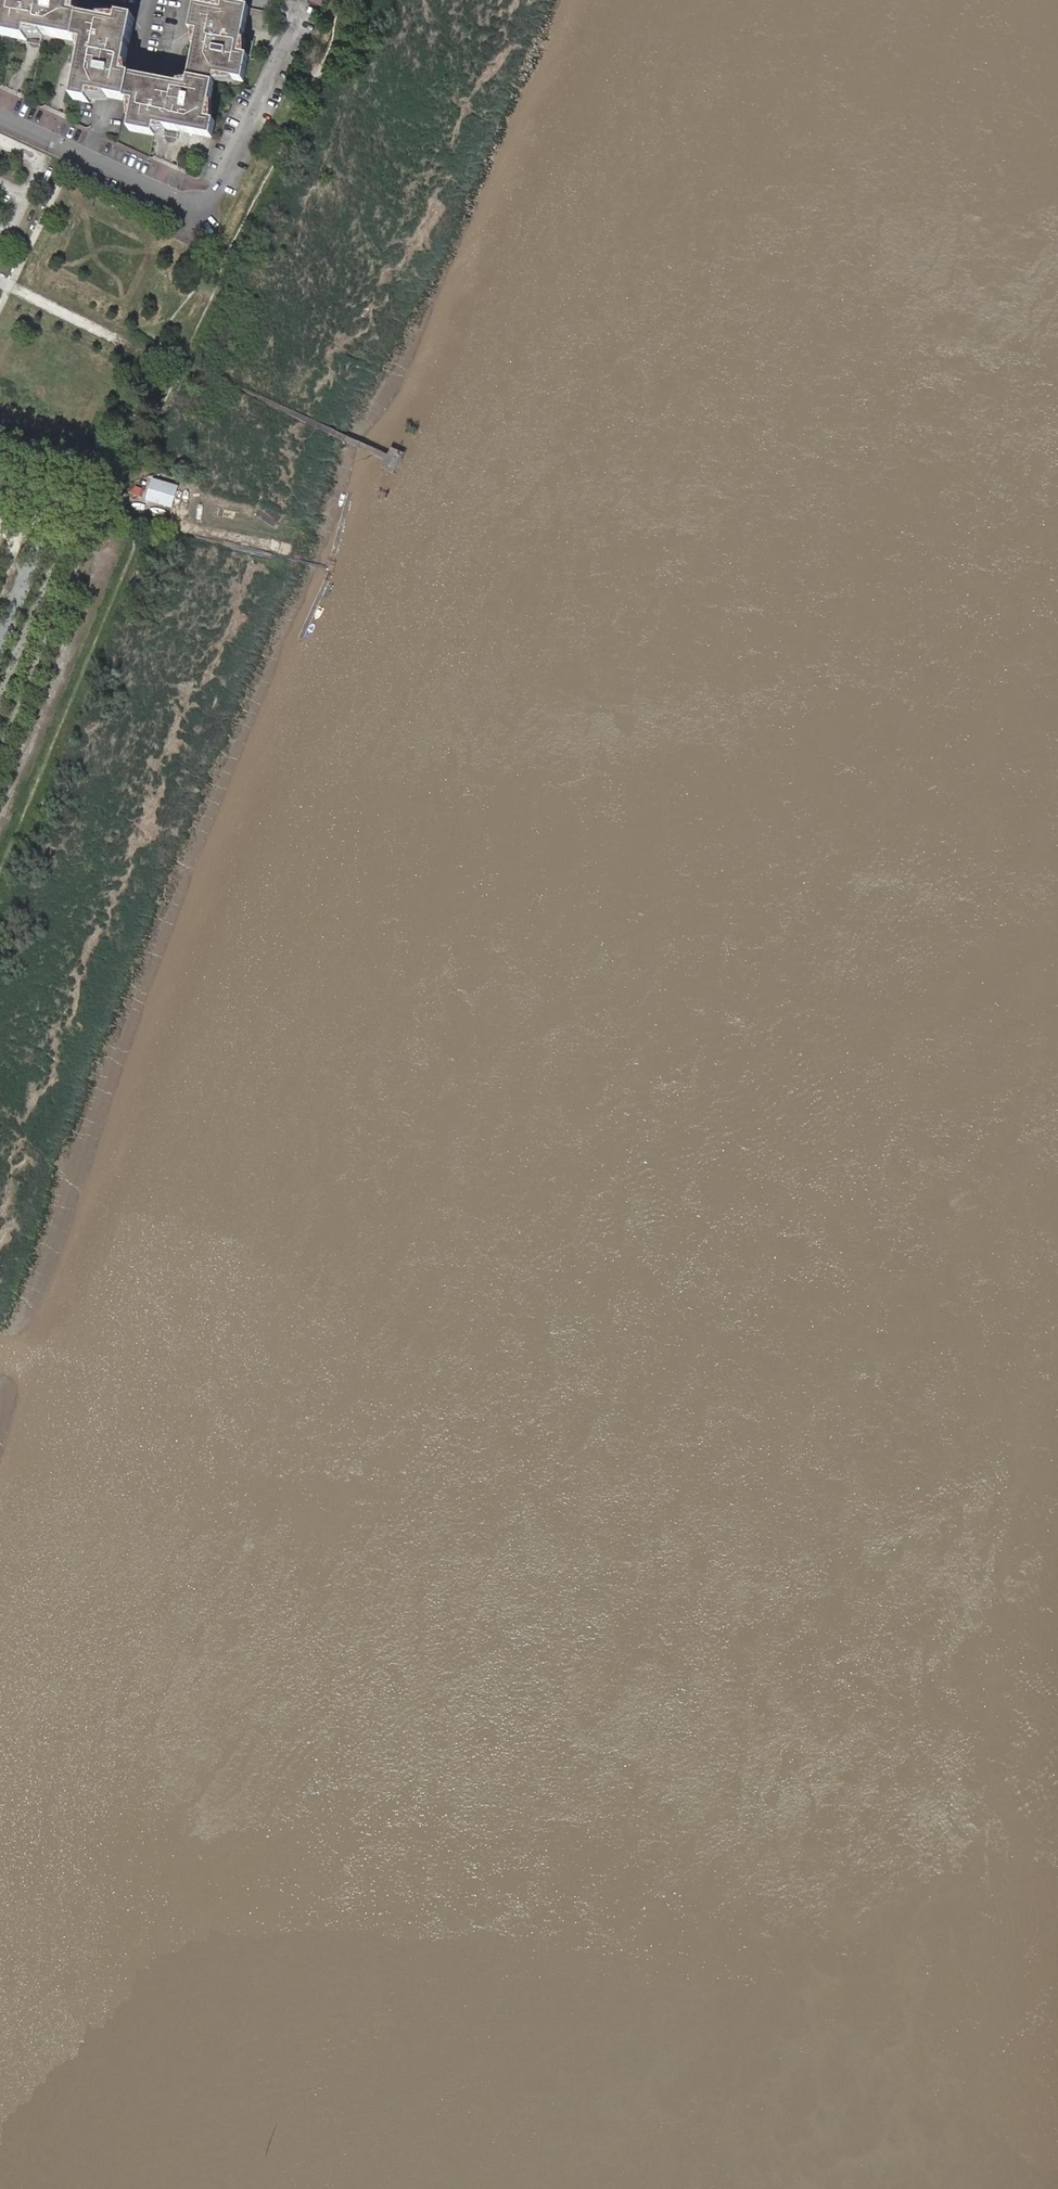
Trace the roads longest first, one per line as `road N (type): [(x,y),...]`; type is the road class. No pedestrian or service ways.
road 1 (residential): [(298,8),(295,29),(208,214),(0,117)]

